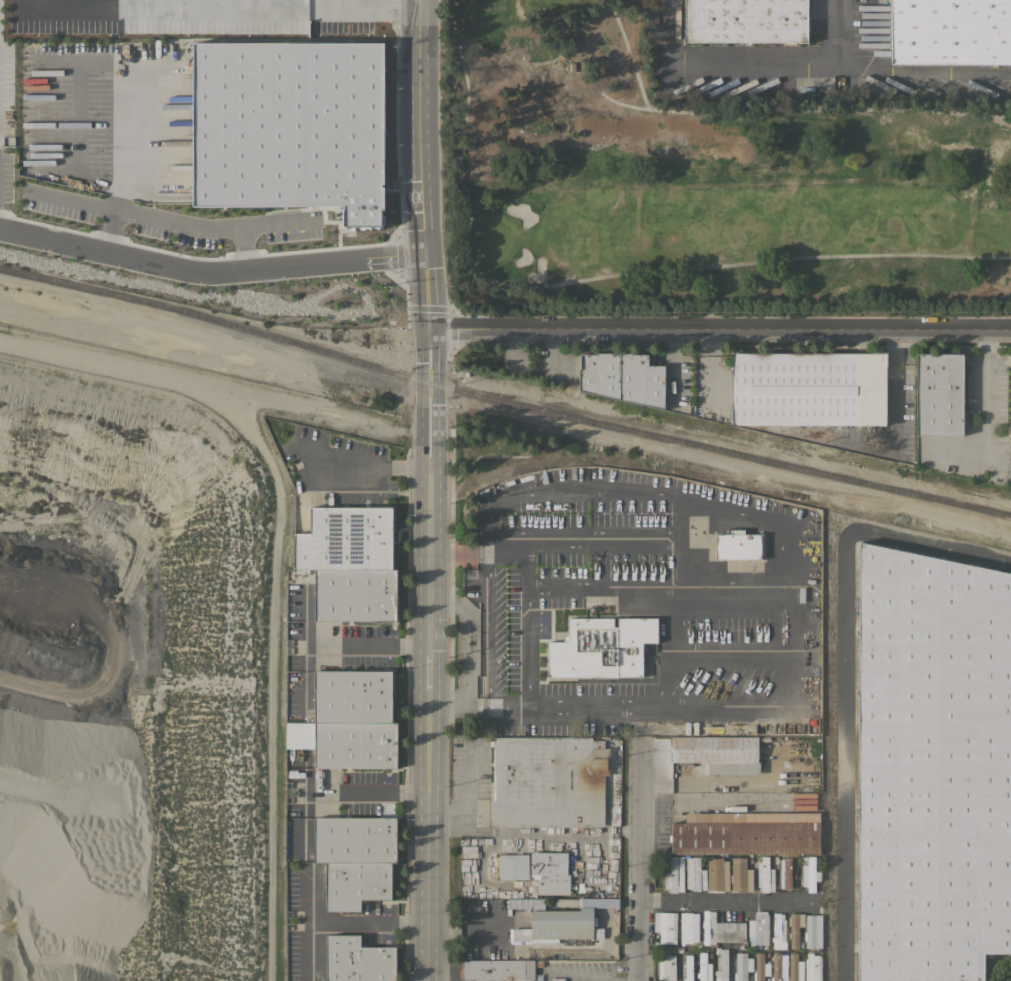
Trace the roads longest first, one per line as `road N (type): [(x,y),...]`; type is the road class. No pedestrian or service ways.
road 1 (tertiary): [(433,980),(435,333)]
road 2 (tertiary): [(1010,333),(435,333)]
road 3 (tertiary): [(428,250),(418,0)]
road 4 (residential): [(639,980),(644,738)]
road 5 (residential): [(814,904),(644,902)]

